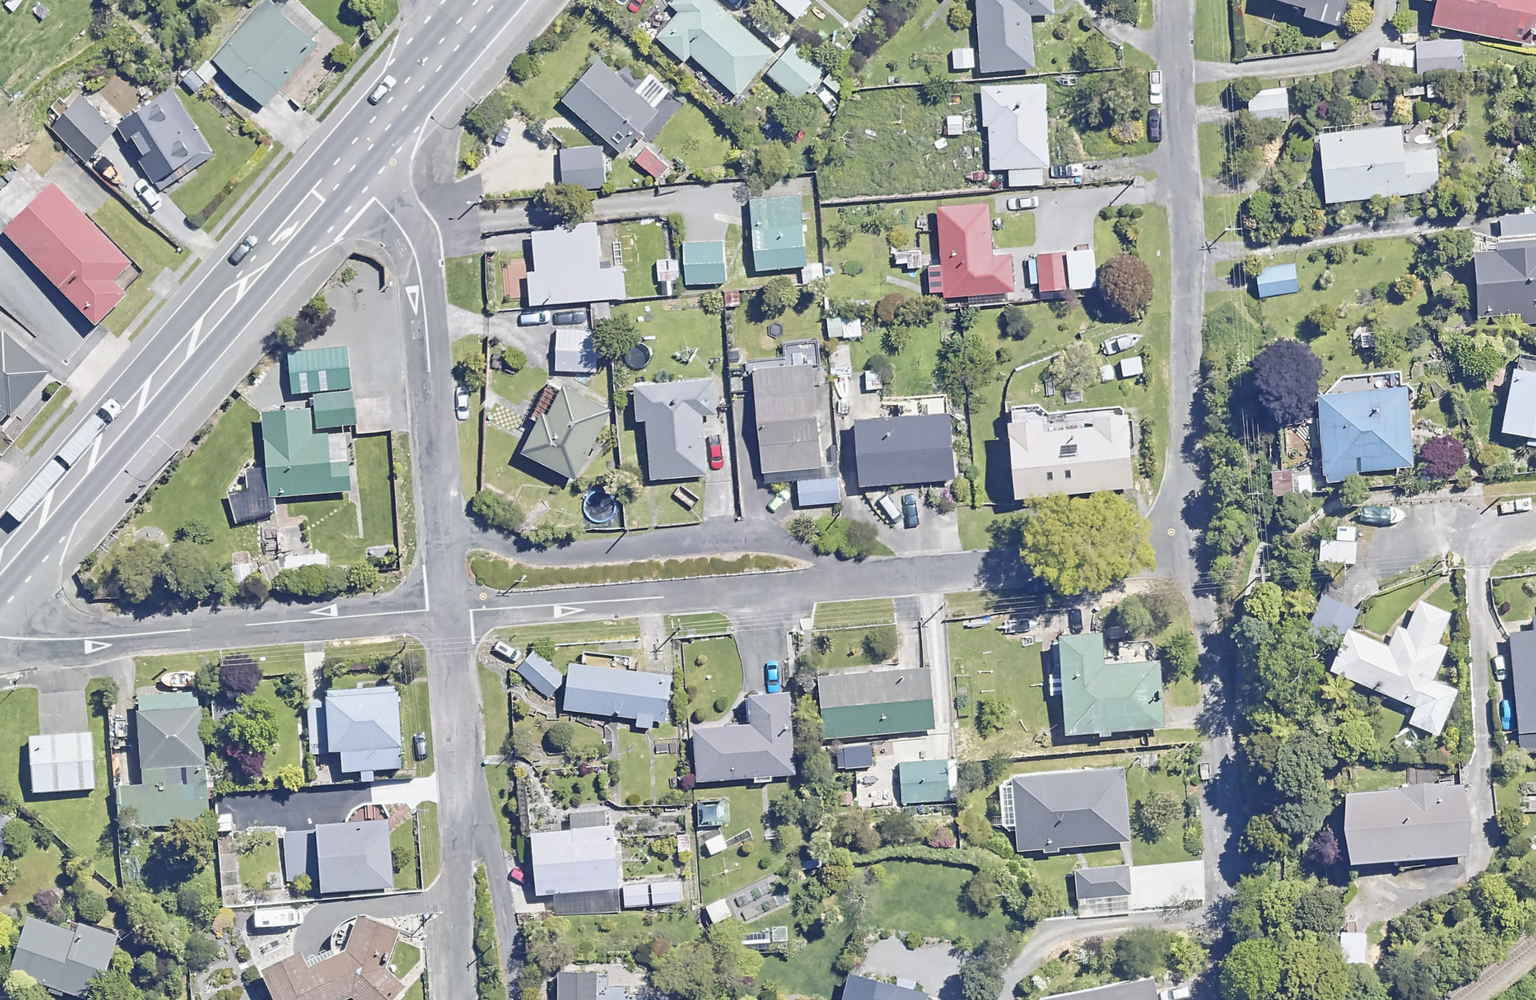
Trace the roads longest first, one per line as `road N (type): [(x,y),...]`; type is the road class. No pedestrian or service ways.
road 1 (residential): [(1202,559),(443,613)]
road 2 (residential): [(1202,559),(1175,0)]
road 3 (trunk): [(0,561),(345,165)]
road 4 (residential): [(345,165),(410,246),(417,271),(443,613)]
road 5 (residential): [(443,613),(0,643)]
road 6 (residential): [(443,613),(457,796),(456,999)]
road 7 (residential): [(1231,921),(1202,559)]
road 8 (trunk): [(345,165),(487,0)]
road 9 (residential): [(1535,520),(1395,531)]

